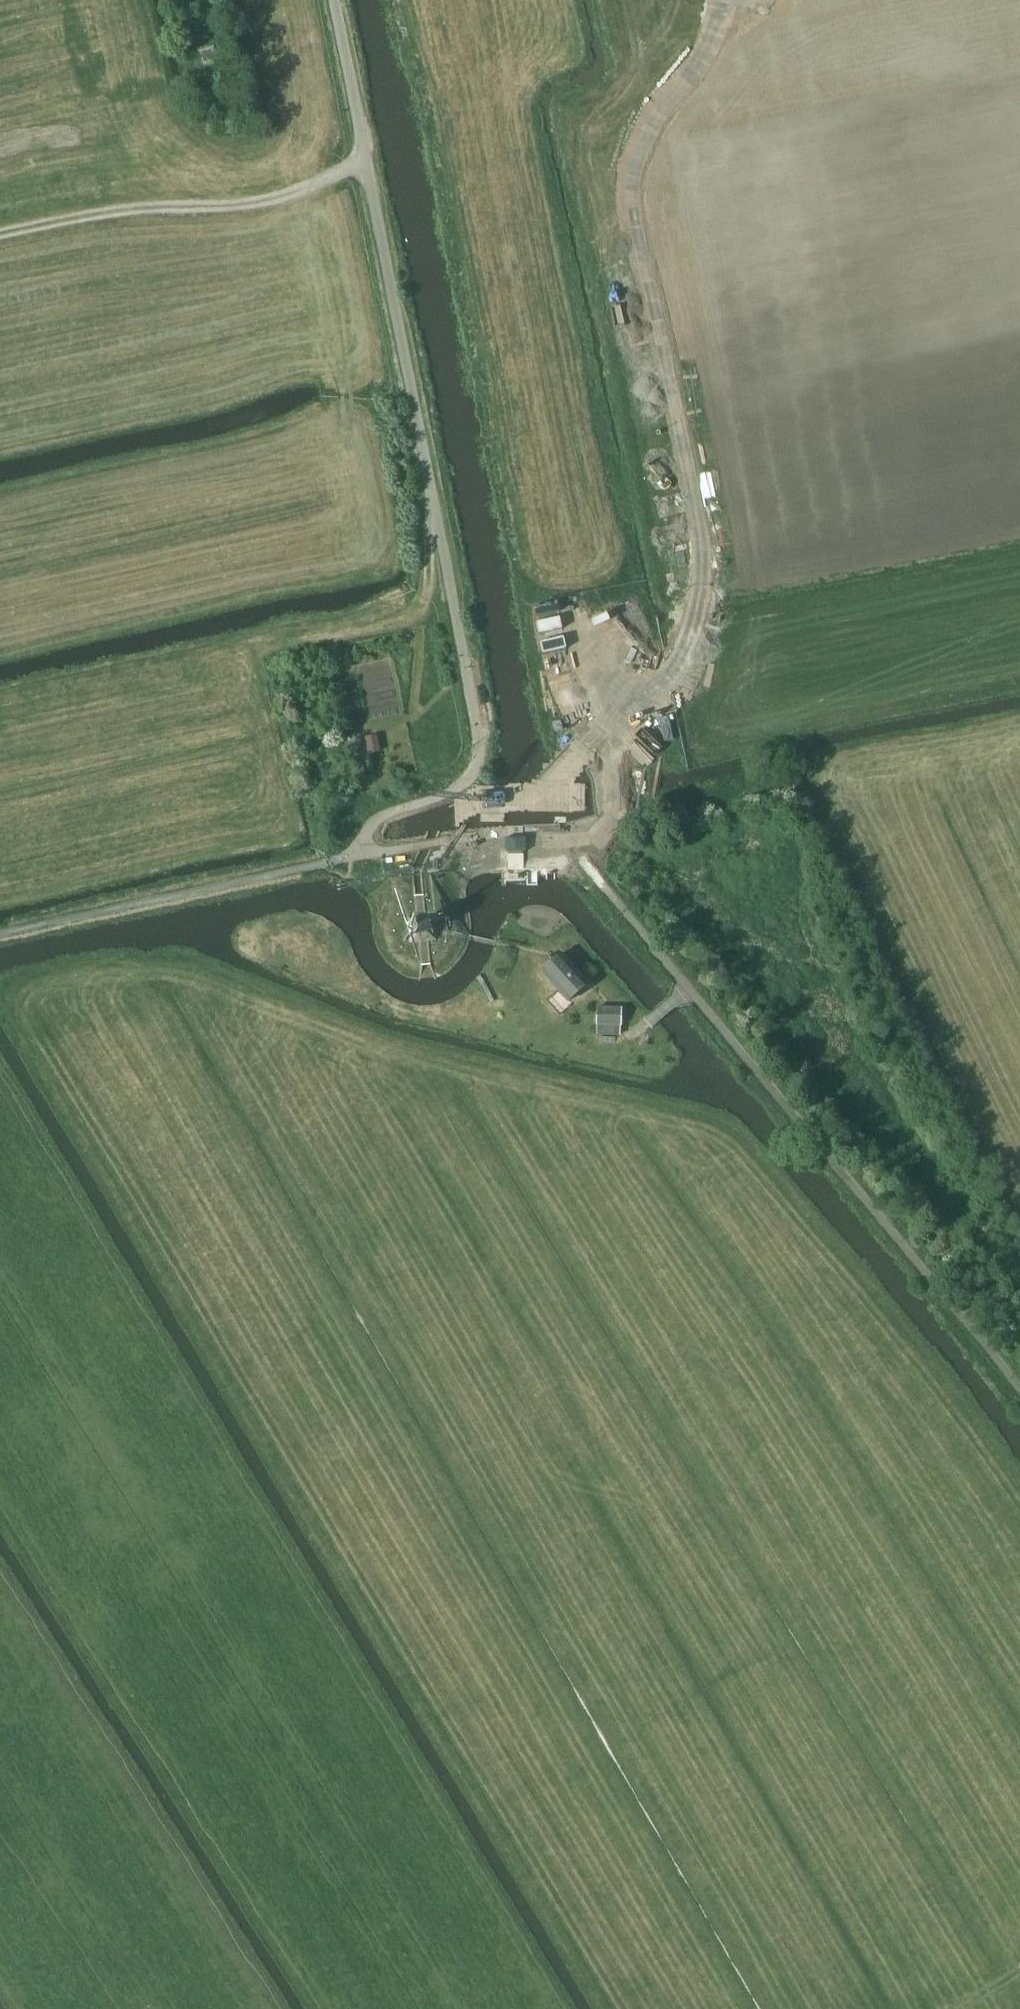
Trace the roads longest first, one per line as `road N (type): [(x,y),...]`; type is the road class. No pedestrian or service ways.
road 1 (unclassified): [(443,538),(336,0)]
road 2 (track): [(0,235),(153,206),(267,201),(367,160)]
road 3 (track): [(437,507),(425,594),(408,618),(264,651)]

